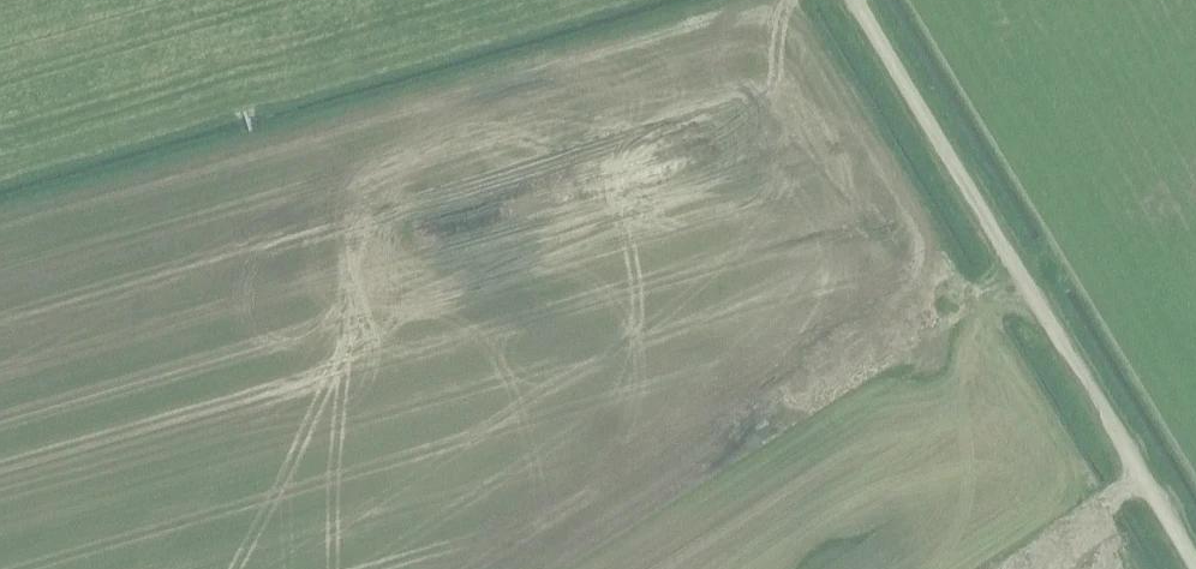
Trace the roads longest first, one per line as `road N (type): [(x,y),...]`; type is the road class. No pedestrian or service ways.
road 1 (unclassified): [(1195,568),(856,0)]

